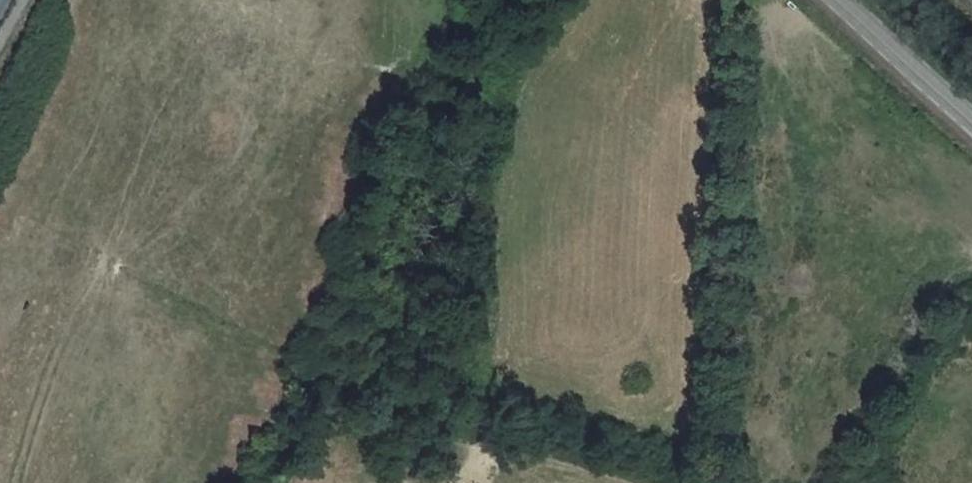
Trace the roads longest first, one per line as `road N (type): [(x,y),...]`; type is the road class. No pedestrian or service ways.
road 1 (unclassified): [(971,116),(842,0)]

